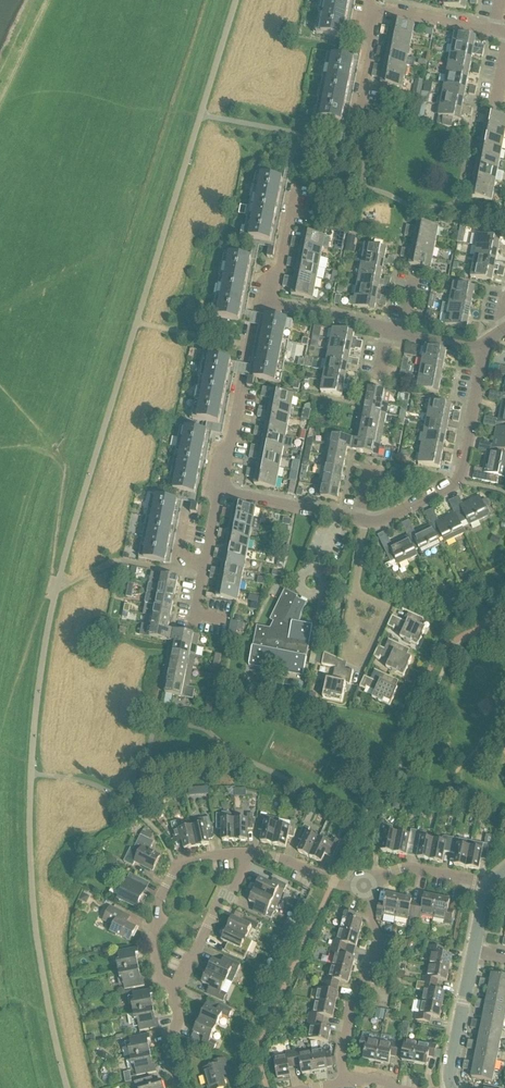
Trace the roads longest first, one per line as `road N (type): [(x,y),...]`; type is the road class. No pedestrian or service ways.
road 1 (residential): [(366,521),(459,480),(483,351)]
road 2 (residential): [(483,351),(273,305)]
road 3 (residential): [(273,305),(257,301),(221,492)]
road 4 (residential): [(250,854),(175,868),(151,938),(159,977),(173,987)]
road 5 (residential): [(346,1083),(340,1055),(350,1007),(378,944),(364,885)]
road 6 (residential): [(173,987),(250,854)]
road 7 (residential): [(221,492),(366,521)]
road 8 (residential): [(452,1087),(474,951)]
road 9 (residential): [(355,593),(348,652),(365,661),(387,614)]
road 10 (residential): [(504,34),(376,9)]
road 11 (residential): [(488,889),(411,868),(364,885)]
road 12 (residential): [(352,130),(376,9)]
road 13 (residential): [(296,187),(273,305)]
road 14 (residential): [(364,885),(250,854)]

